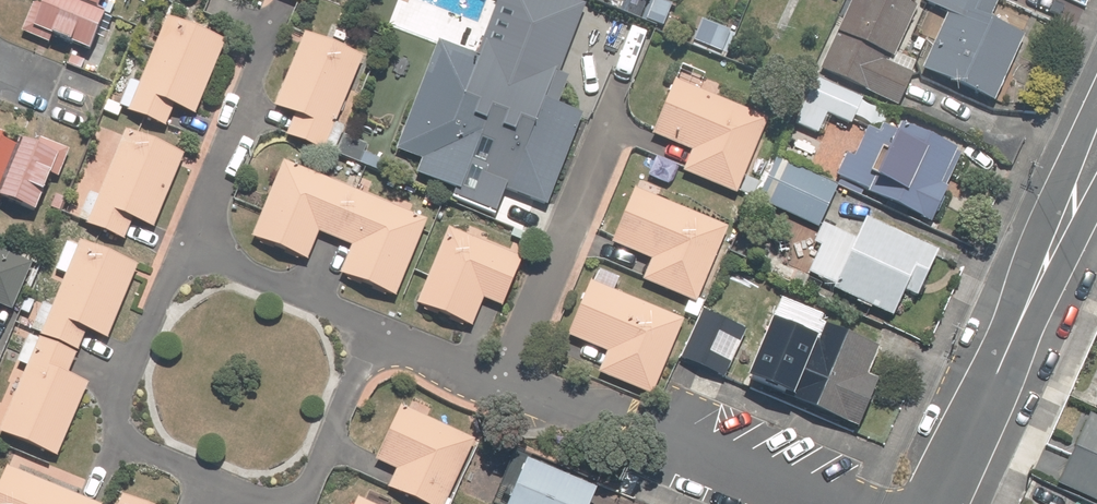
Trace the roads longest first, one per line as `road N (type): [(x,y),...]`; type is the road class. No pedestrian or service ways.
road 1 (residential): [(930,503),(1096,130)]
road 2 (residential): [(274,503),(151,456),(117,433),(119,393),(184,250)]
road 3 (residential): [(799,503),(505,385)]
road 4 (residential): [(614,126),(505,385)]
road 5 (residential): [(184,250),(267,35)]
road 6 (residential): [(380,328),(184,250)]
road 7 (residential): [(380,328),(298,503)]
road 8 (residential): [(505,385),(380,328)]

